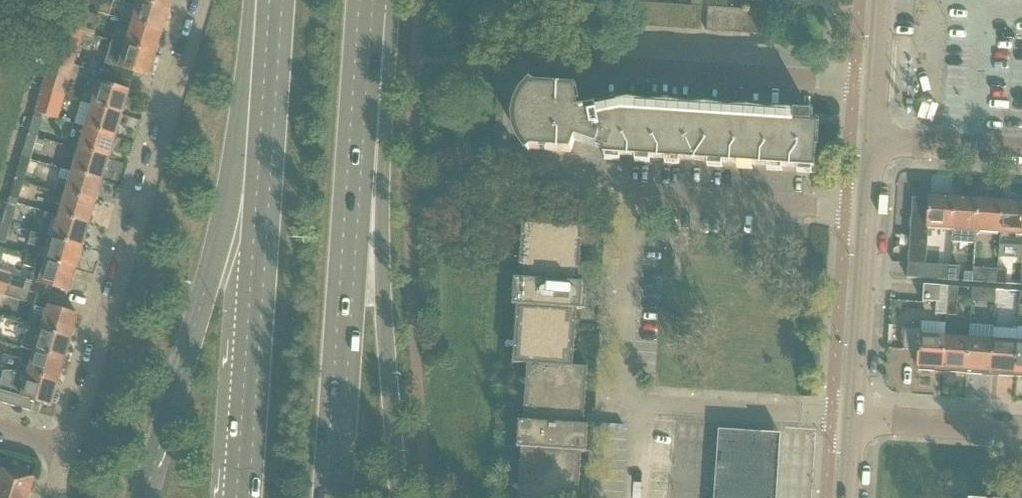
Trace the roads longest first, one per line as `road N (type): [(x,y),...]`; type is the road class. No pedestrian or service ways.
road 1 (primary): [(267,0),(234,171),(139,497)]
road 2 (primary): [(275,0),(242,497)]
road 3 (primary): [(333,497),(366,16)]
road 4 (primary): [(397,497),(366,16)]
road 5 (unclassified): [(66,452),(203,0)]
road 6 (residential): [(643,404),(621,385),(635,198),(869,212)]
road 7 (residential): [(877,85),(596,64),(582,50),(580,0)]
road 8 (residential): [(854,419),(643,404)]
road 9 (tertiary): [(854,419),(869,212)]
road 10 (residential): [(1021,427),(854,419)]
road 11 (residential): [(1021,147),(873,137)]

